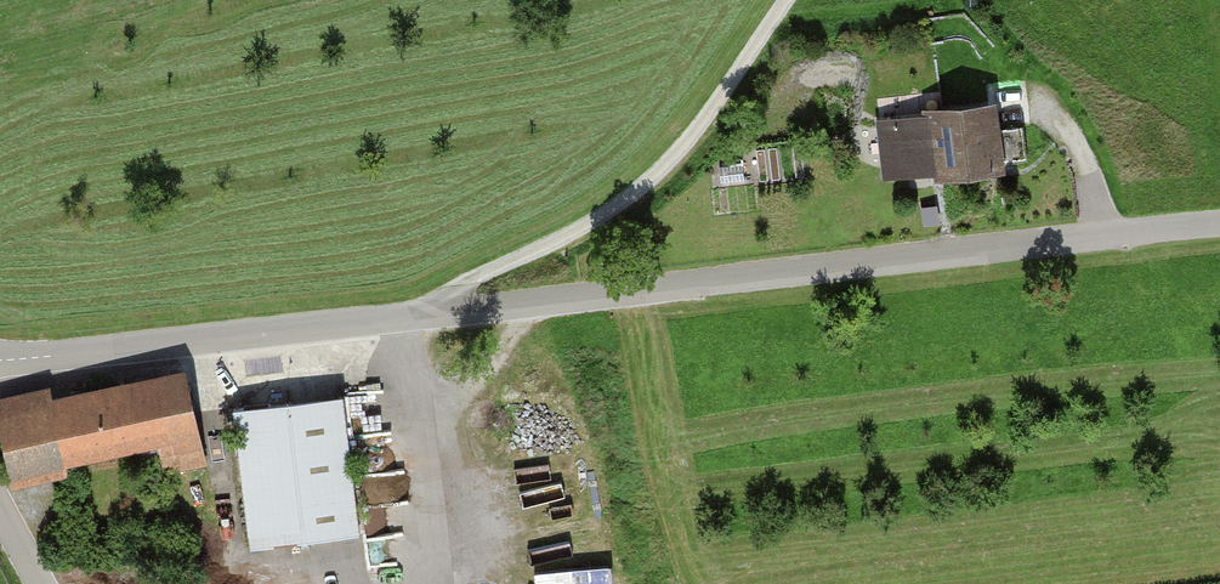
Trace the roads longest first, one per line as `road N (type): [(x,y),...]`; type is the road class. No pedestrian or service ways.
road 1 (unclassified): [(1219,223),(407,321),(0,361)]
road 2 (track): [(793,0),(673,163),(611,210),(407,321)]

